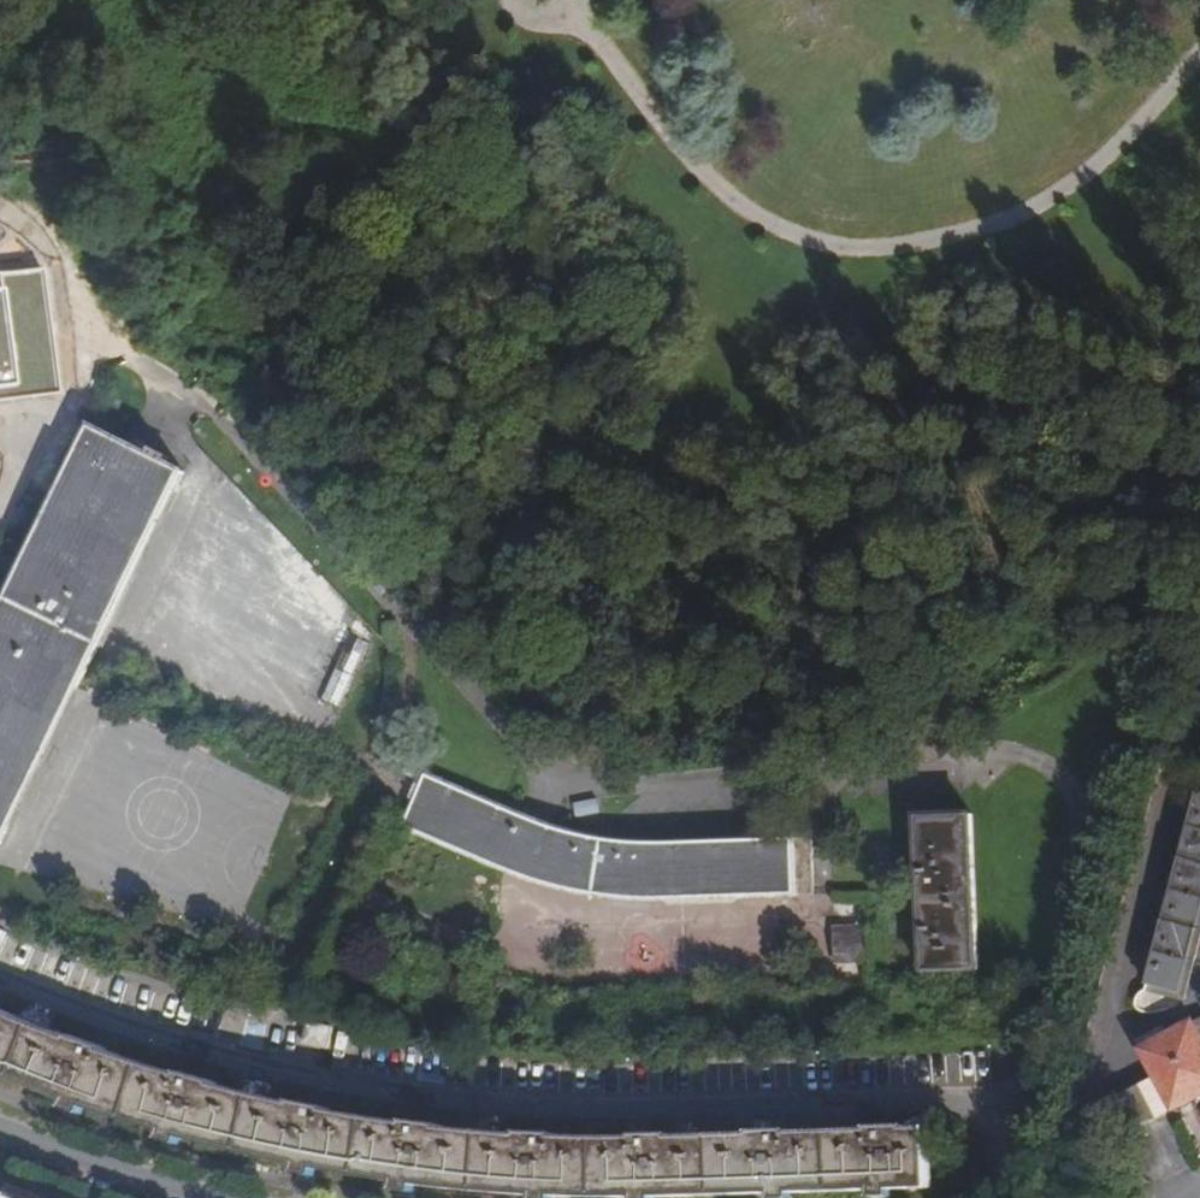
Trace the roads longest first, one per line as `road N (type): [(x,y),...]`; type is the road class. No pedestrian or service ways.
road 1 (residential): [(192,1197),(0,1134)]

